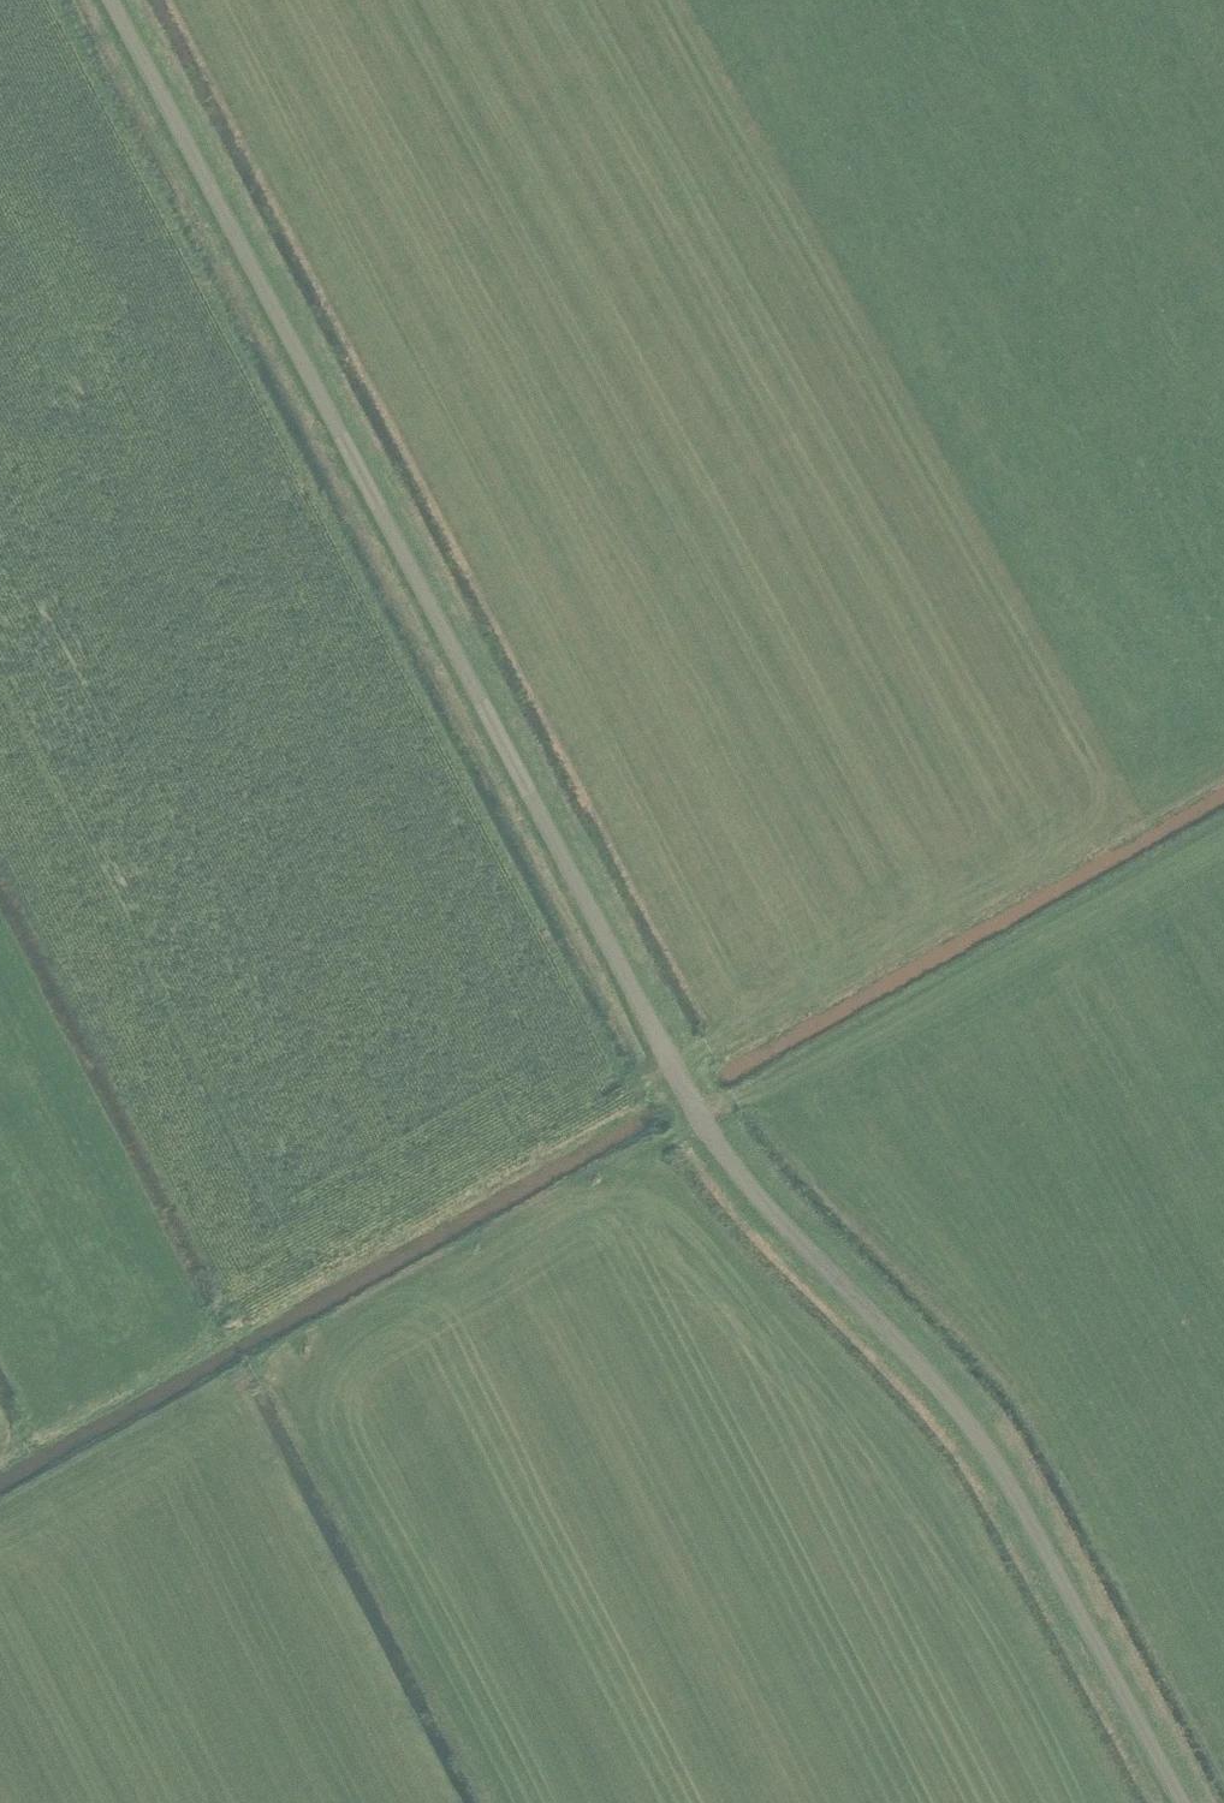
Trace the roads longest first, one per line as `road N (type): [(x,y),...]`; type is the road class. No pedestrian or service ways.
road 1 (unclassified): [(1172,1802),(928,1366),(776,1221),(682,1093),(274,285),(115,0)]

